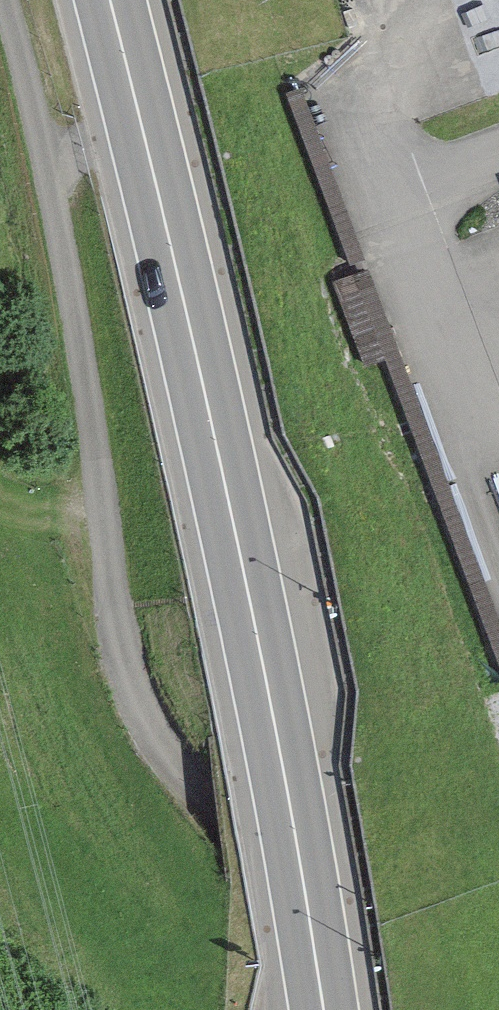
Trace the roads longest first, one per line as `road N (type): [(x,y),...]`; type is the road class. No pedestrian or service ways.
road 1 (unclassified): [(394,1009),(167,744),(132,684),(115,620),(63,240),(10,0)]
road 2 (trunk): [(110,0),(251,616),(324,1009)]

